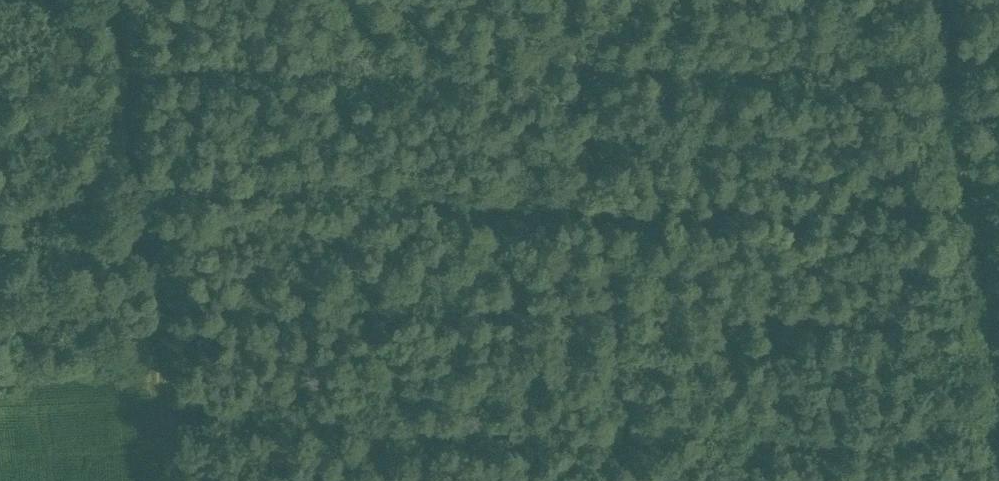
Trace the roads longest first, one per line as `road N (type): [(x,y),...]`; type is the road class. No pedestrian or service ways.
road 1 (track): [(162,480),(113,42),(77,0)]
road 2 (track): [(917,0),(983,480)]

